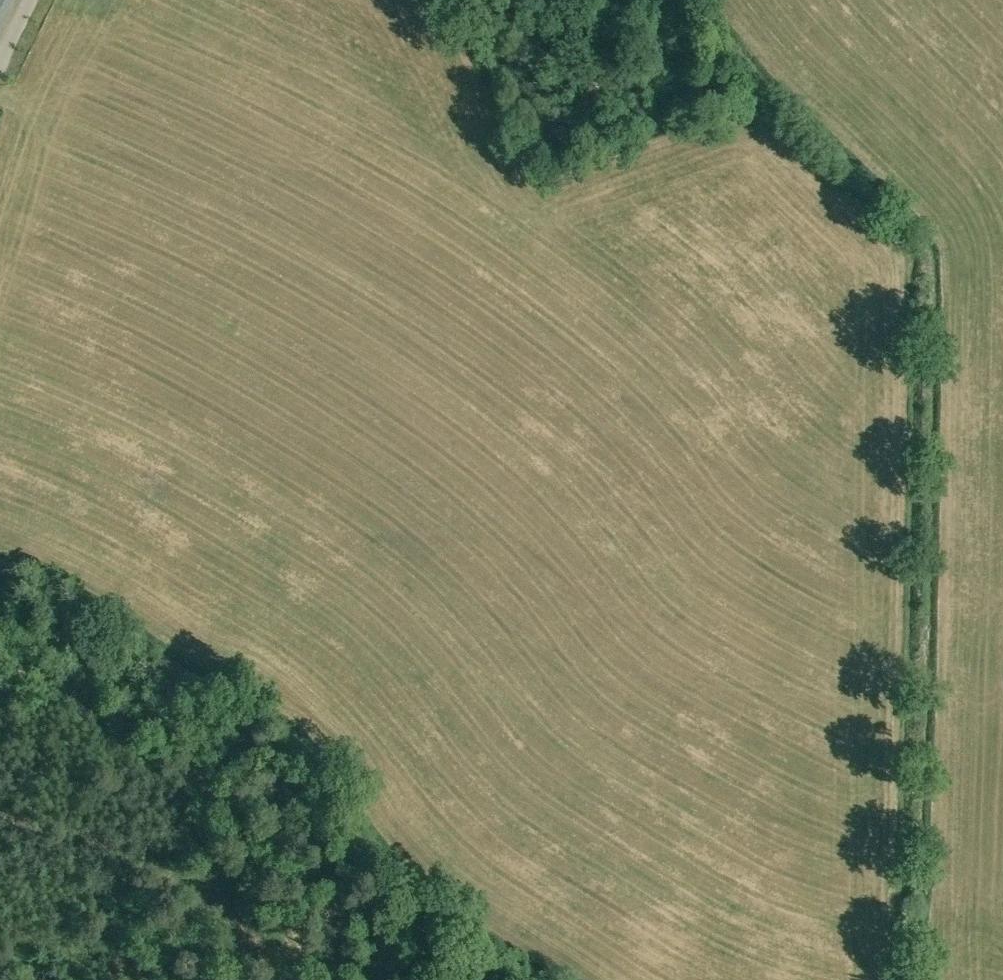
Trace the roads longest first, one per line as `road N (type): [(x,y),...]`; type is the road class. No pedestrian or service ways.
road 1 (track): [(0,664),(76,694),(159,744),(217,799),(324,979)]

